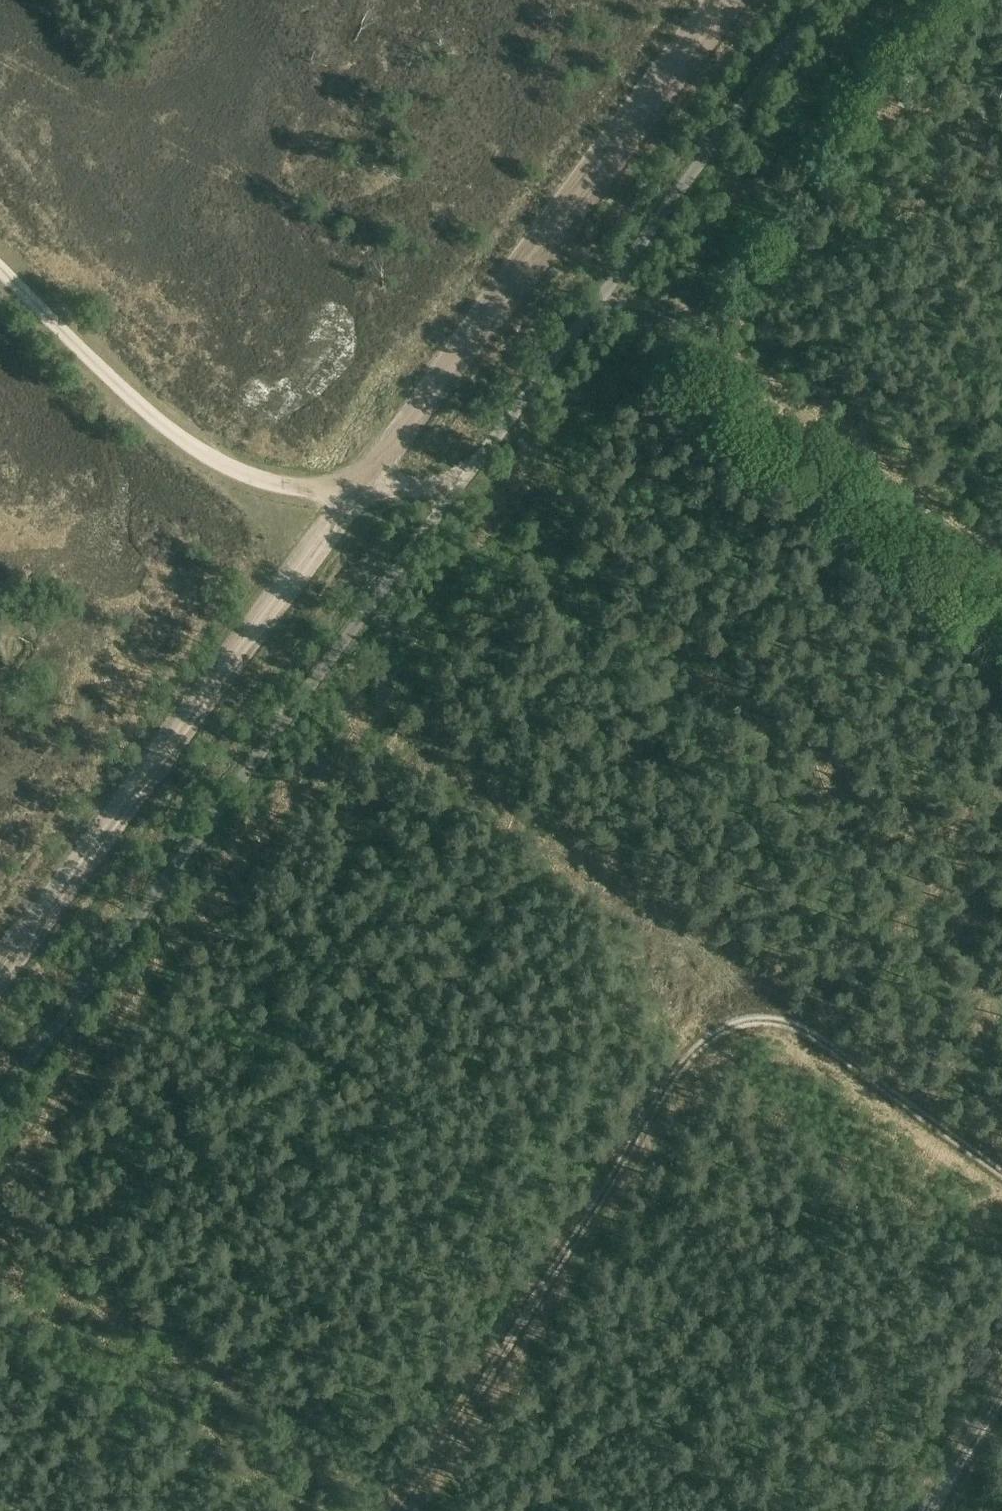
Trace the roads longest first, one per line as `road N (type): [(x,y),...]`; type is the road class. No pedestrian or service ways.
road 1 (track): [(0,972),(724,0)]

